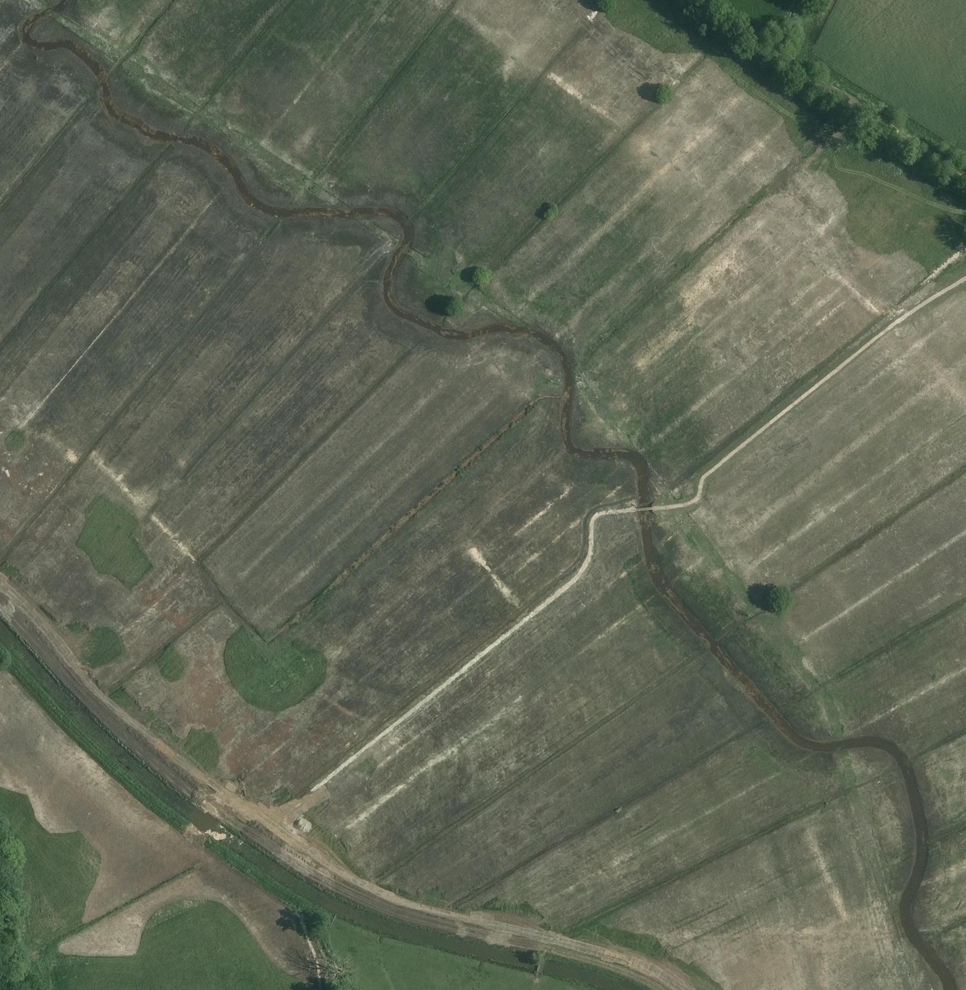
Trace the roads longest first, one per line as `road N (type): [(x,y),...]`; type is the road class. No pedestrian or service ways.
road 1 (track): [(317,891),(322,875),(284,846),(277,822),(573,586),(589,564),(594,524),(633,511)]
road 2 (unknown): [(633,511),(698,500),(702,479),(898,322),(965,280)]
road 3 (track): [(706,0),(965,175)]

